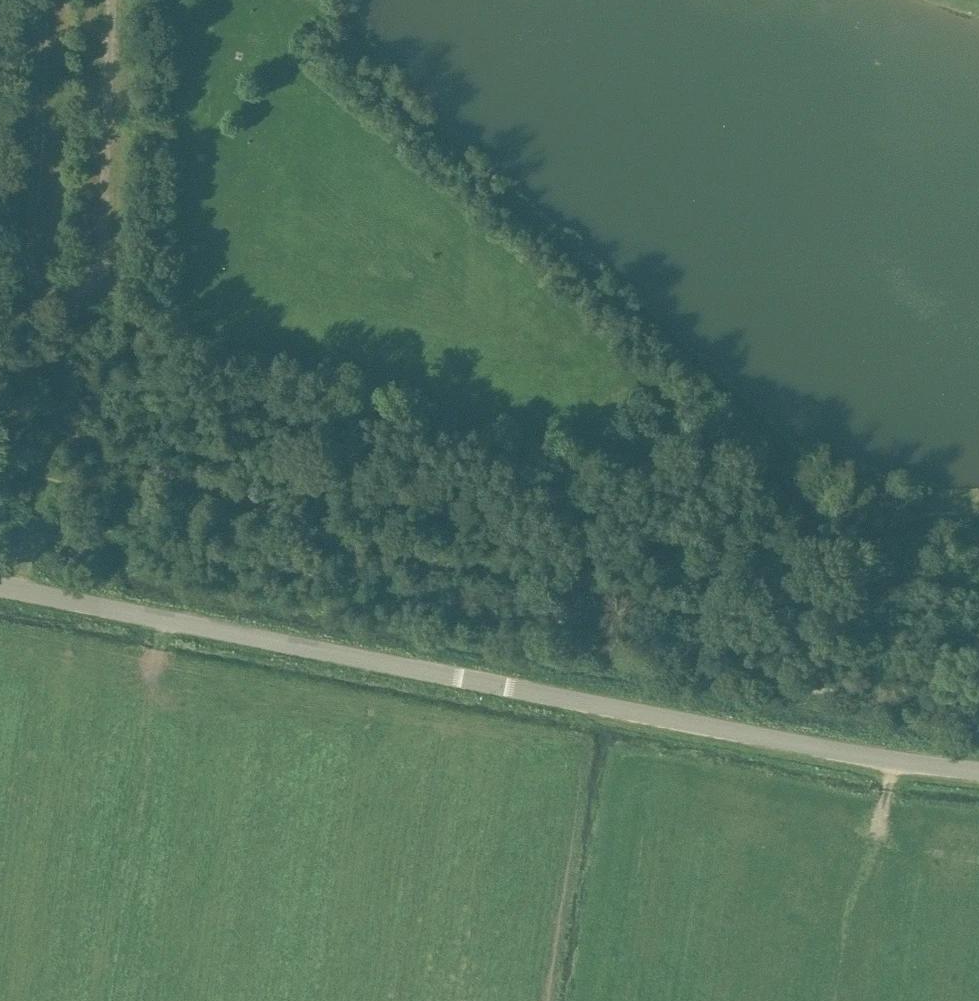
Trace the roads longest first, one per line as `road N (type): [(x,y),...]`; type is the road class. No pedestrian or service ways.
road 1 (unclassified): [(978,774),(600,717),(0,592)]

